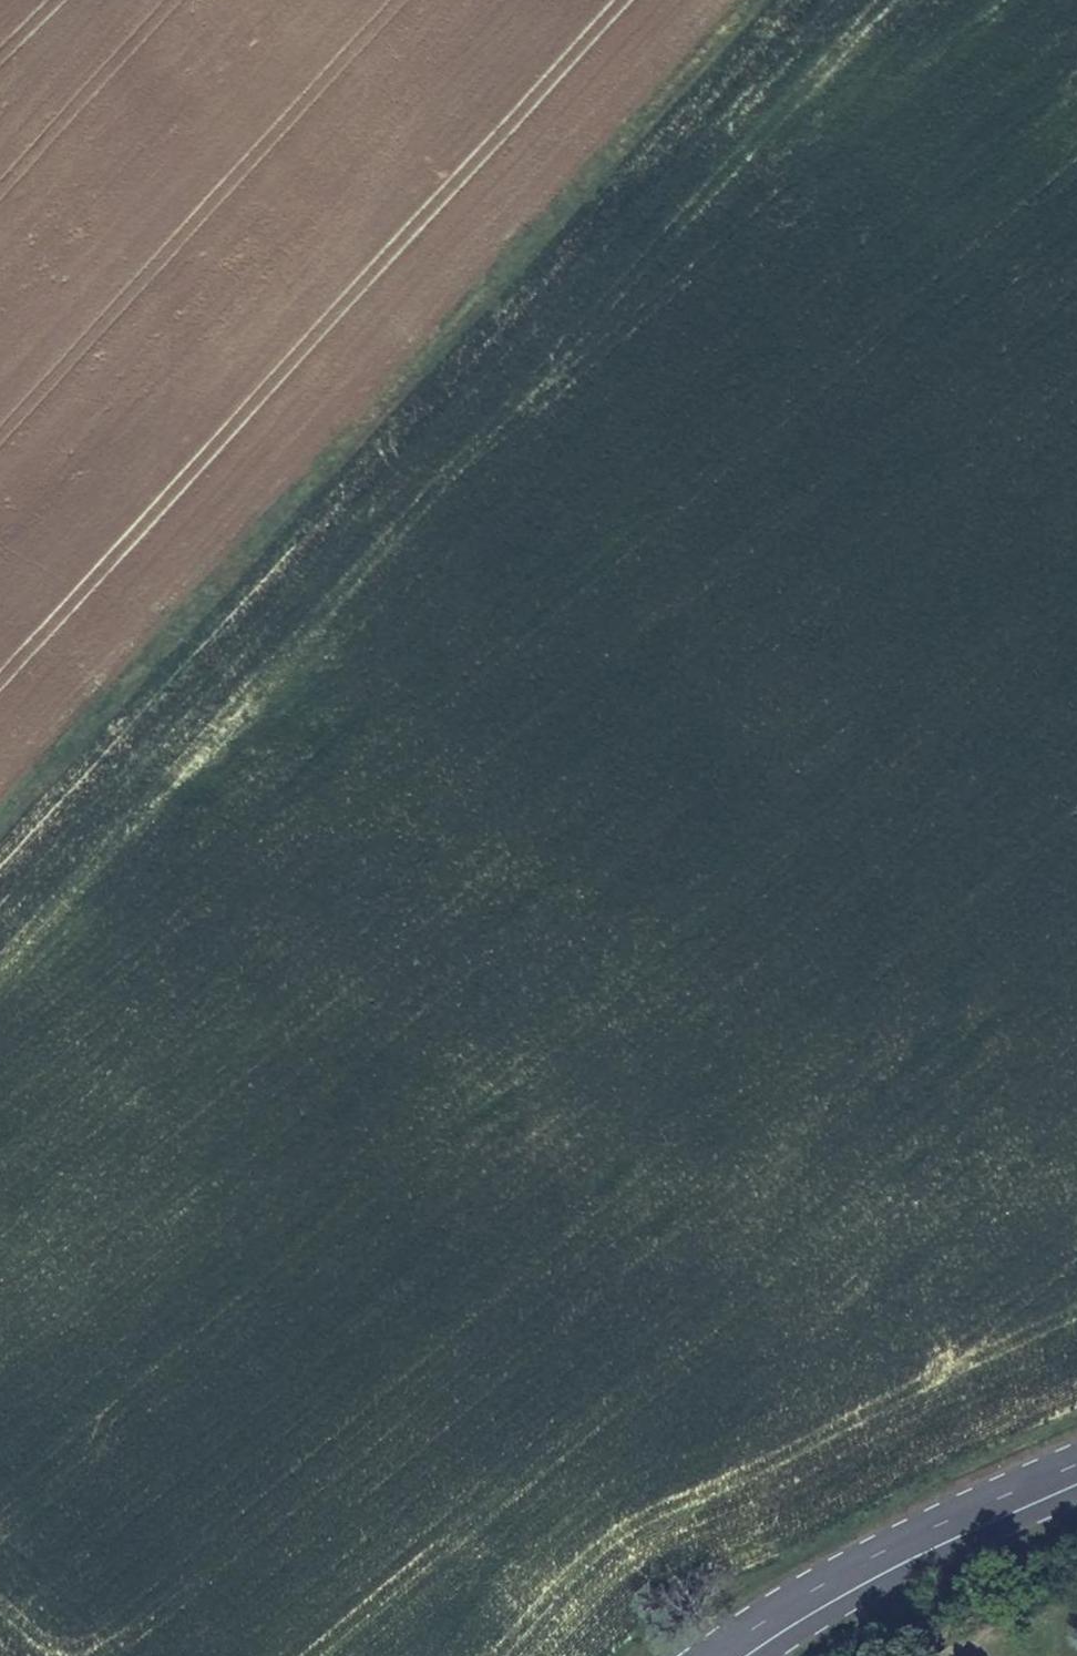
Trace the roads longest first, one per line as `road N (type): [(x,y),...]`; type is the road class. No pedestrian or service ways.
road 1 (track): [(749,0),(0,829)]
road 2 (primary): [(1076,1474),(850,1580),(725,1655)]

